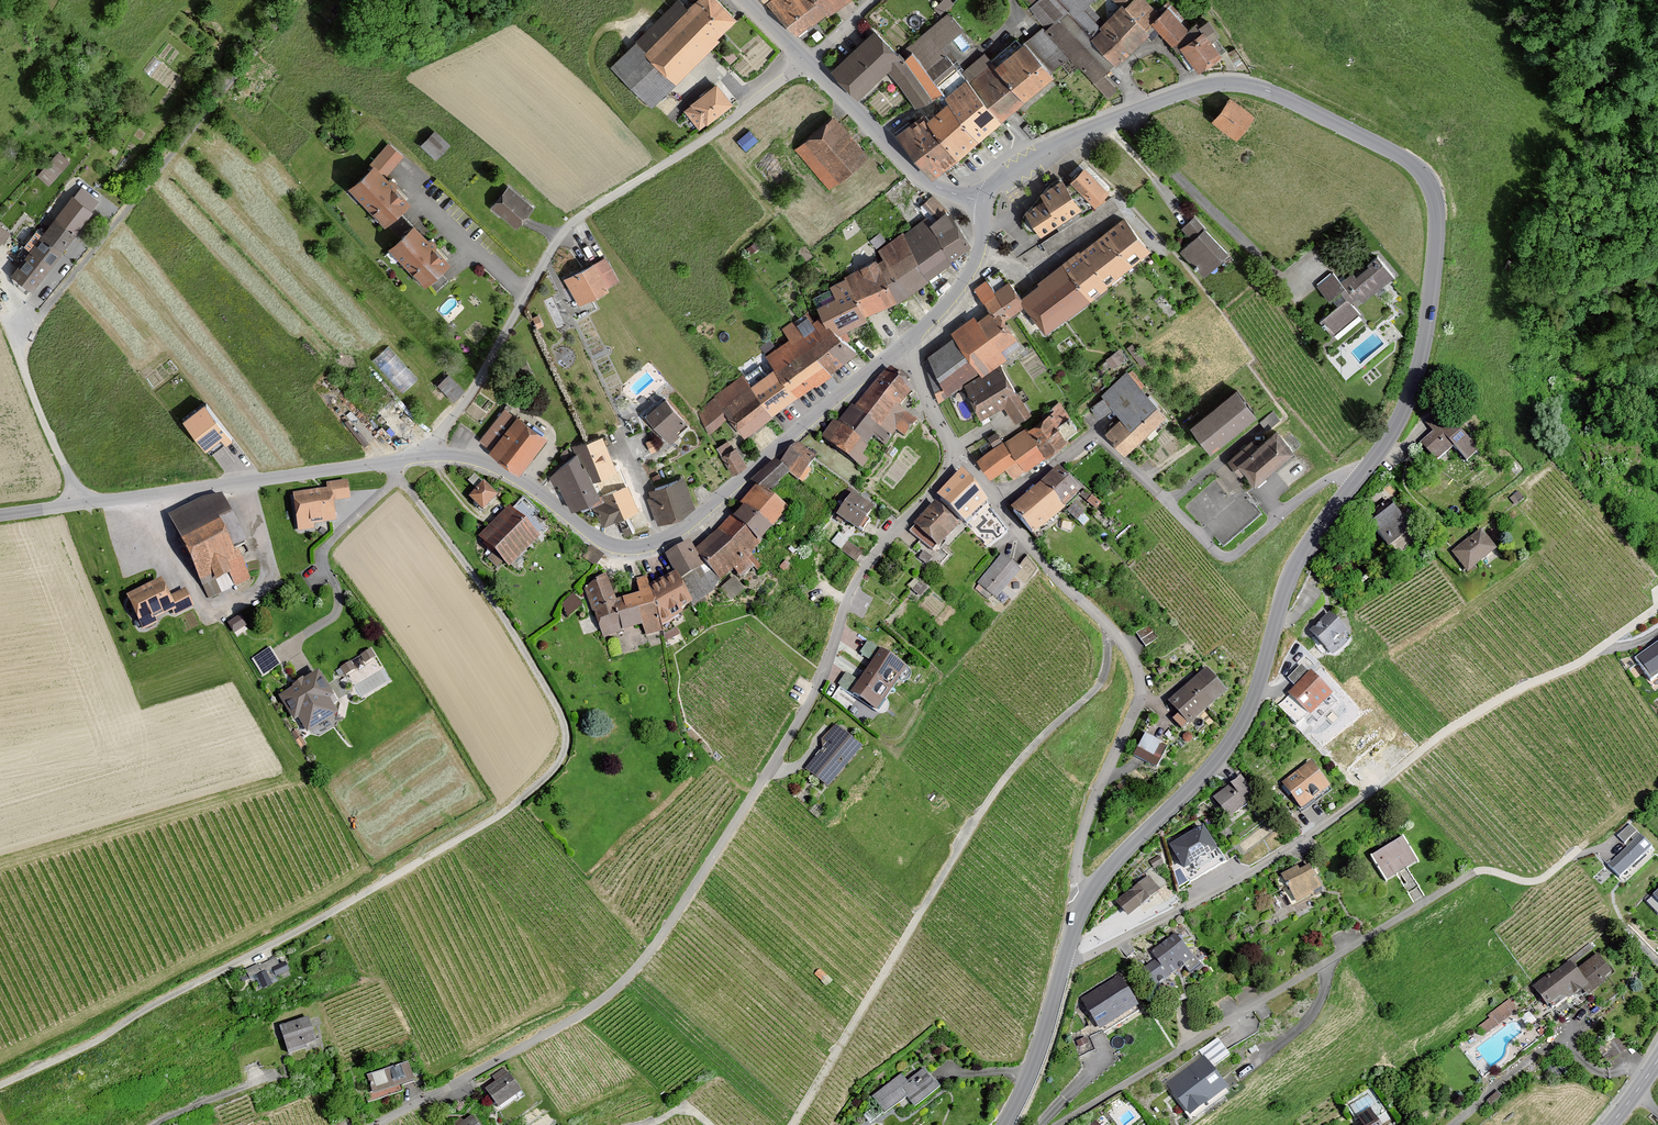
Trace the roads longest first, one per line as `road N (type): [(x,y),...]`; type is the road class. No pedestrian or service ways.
road 1 (residential): [(0,1084),(381,886),(501,814),(558,762),(566,733),(556,705),(498,609),(397,478),(397,461)]
road 2 (residential): [(377,1124),(619,988),(657,943),(770,770),(858,575),(958,456)]
road 3 (tertiary): [(985,202),(997,180),(1055,143),(1215,83),(1270,91),(1410,162),(1430,184),(1437,211),(1425,340),(1400,417),(1359,476)]
road 4 (residential): [(1062,962),(1084,958),(1306,837),(1444,731),(1581,661),(1657,604)]
road 5 (track): [(792,1124),(1002,783),(1101,684),(1107,625)]
road 6 (residential): [(1056,1124),(1473,872),(1531,882),(1566,856)]
road 7 (residential): [(908,343),(692,523),(644,548),(598,540),(534,490),(485,465),(430,456)]
road 8 (residential): [(430,456),(569,224),(808,60)]
road 9 (tertiary): [(1359,476),(1293,568),(1236,735),(1084,902)]
road 10 (residential): [(998,507),(1044,568),(1124,644),(1140,680),(1139,700),(1080,838),(1074,874),(1084,902)]
road 11 (residential): [(1359,476),(1326,481),(1229,556),(1096,437),(998,507)]
road 12 (residential): [(397,461),(0,515)]
road 13 (tertiary): [(808,60),(920,178),(985,202)]
road 14 (tertiary): [(1062,962),(1038,1048),(1004,1124)]
road 15 (residential): [(985,202),(983,237),(966,278),(908,343)]
road 16 (residential): [(958,456),(928,406),(908,343)]

